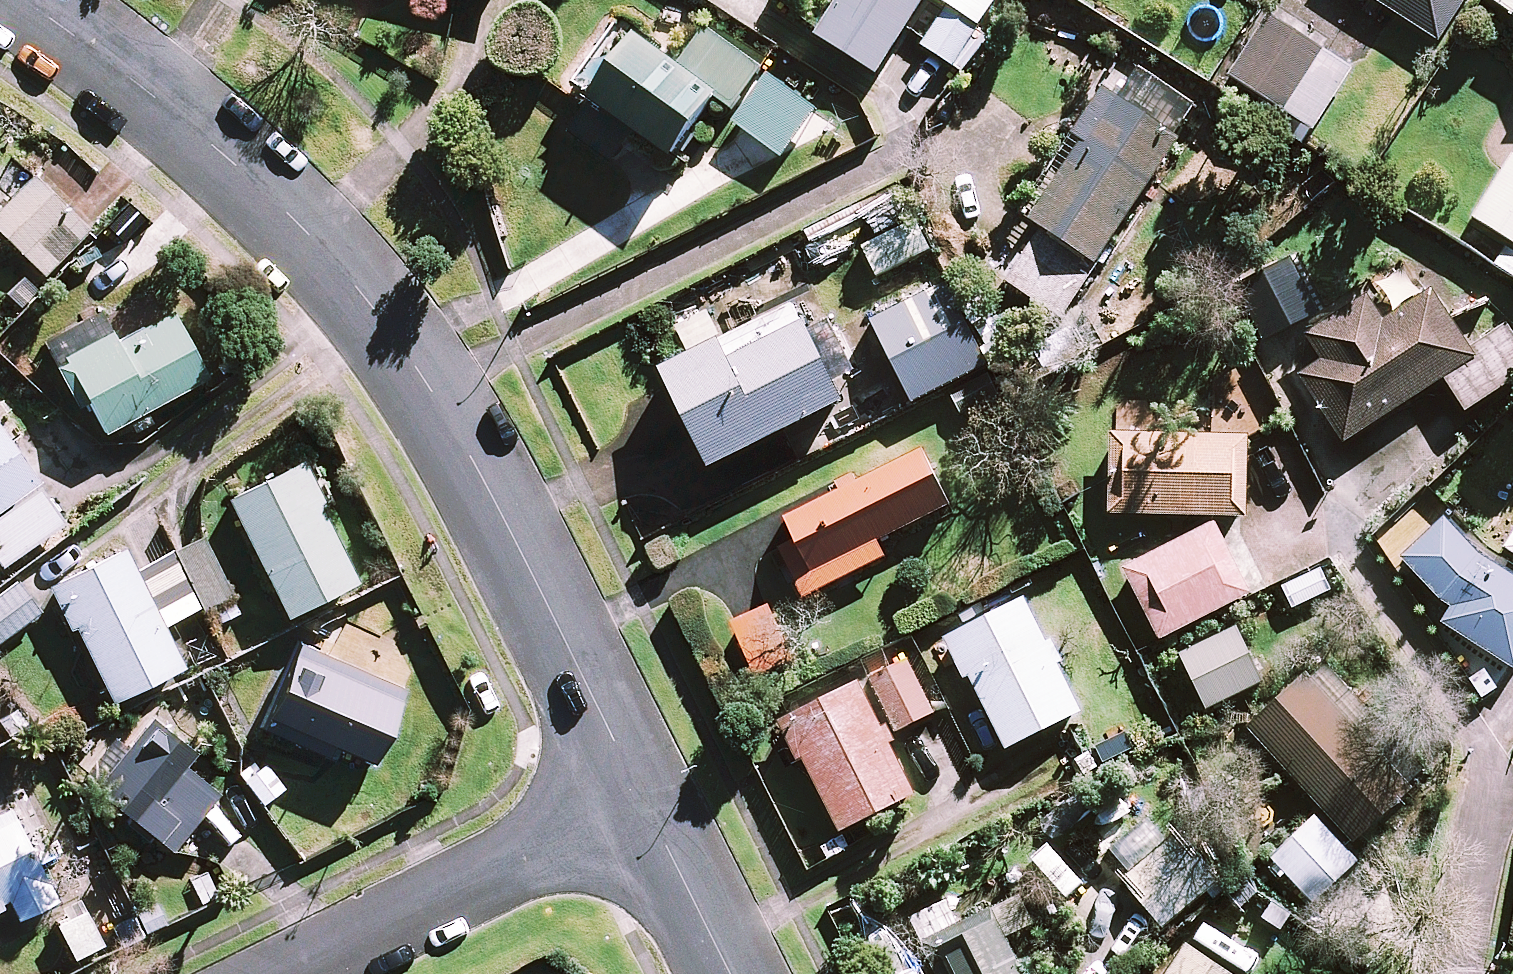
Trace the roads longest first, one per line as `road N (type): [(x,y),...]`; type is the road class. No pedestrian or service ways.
road 1 (residential): [(25,0),(195,127),(294,216),(361,289),(474,460),(642,795)]
road 2 (residential): [(642,795),(285,973)]
road 3 (residential): [(642,795),(730,973)]

